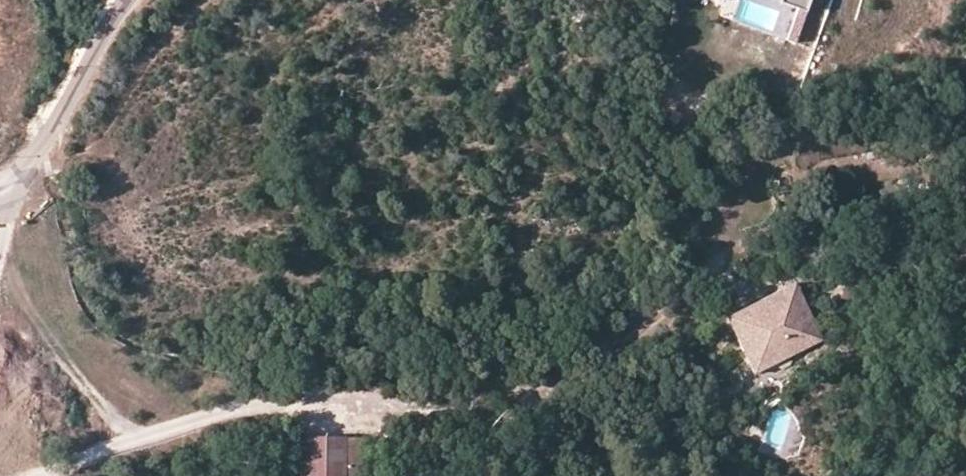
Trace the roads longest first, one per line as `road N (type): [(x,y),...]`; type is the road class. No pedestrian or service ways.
road 1 (track): [(23,475),(265,407),(337,401),(424,409),(523,398),(595,369),(778,222)]
road 2 (residential): [(0,191),(60,124),(124,0)]

